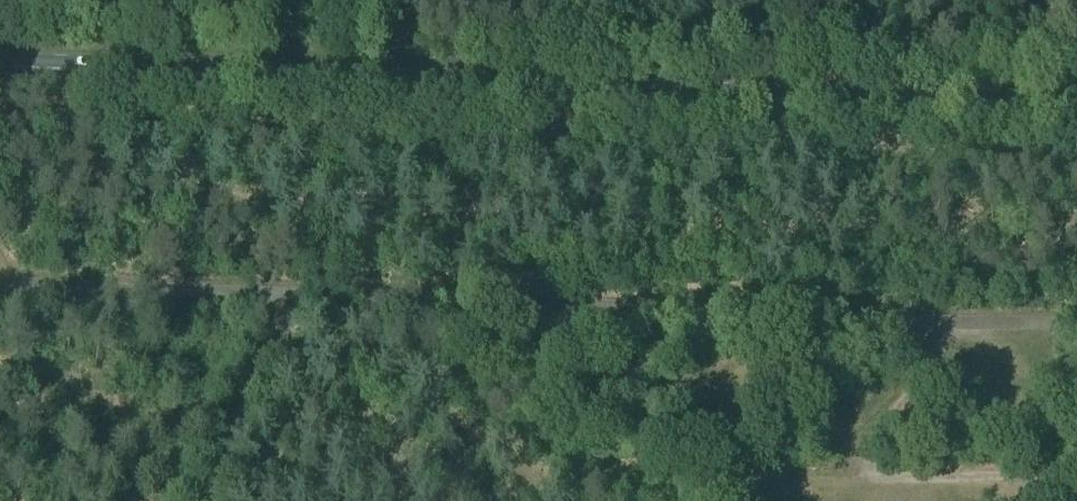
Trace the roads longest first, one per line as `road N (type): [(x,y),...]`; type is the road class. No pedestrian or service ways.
road 1 (primary): [(1076,96),(0,56)]
road 2 (track): [(317,297),(507,457),(1076,473)]

